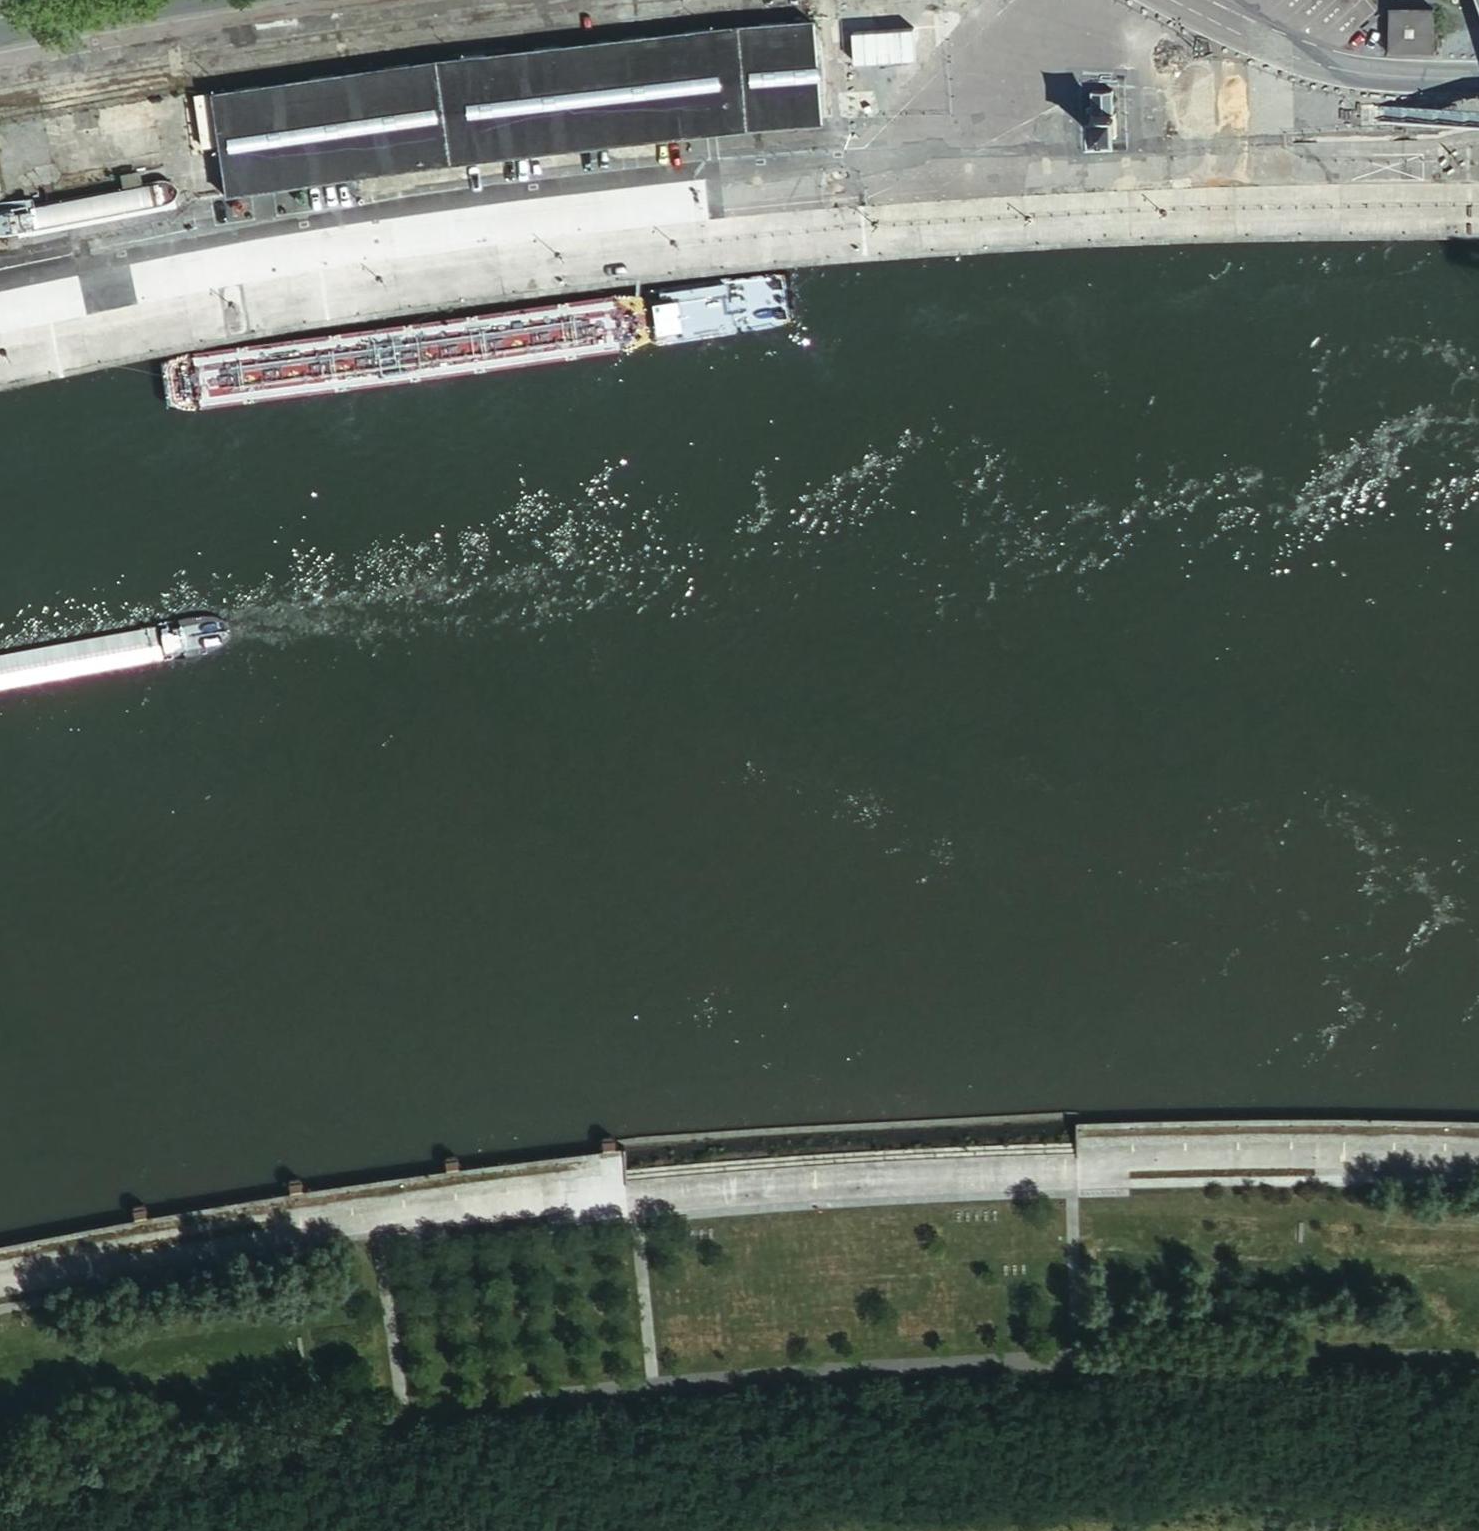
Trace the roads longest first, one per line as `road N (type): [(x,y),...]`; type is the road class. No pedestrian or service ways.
road 1 (unclassified): [(1176,0),(1317,64),(1478,78)]
road 2 (unclassified): [(0,24),(129,0)]

